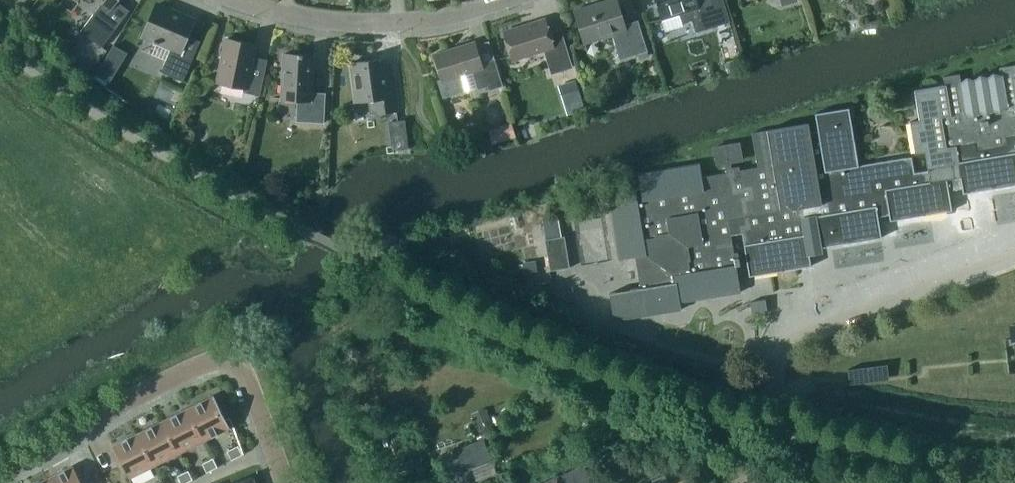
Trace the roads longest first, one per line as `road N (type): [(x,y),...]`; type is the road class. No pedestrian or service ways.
road 1 (residential): [(0,471),(151,388),(222,359),(246,376),(285,482)]
road 2 (residential): [(397,33),(316,29),(222,0)]
road 3 (residential): [(521,0),(397,33)]

